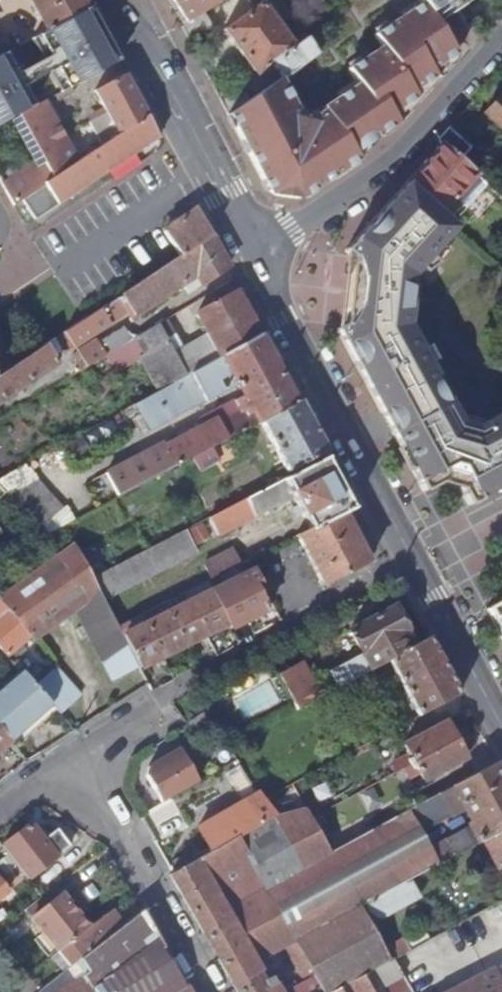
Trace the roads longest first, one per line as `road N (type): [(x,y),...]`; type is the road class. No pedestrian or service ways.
road 1 (residential): [(43,781),(162,692),(415,564)]
road 2 (tertiary): [(255,257),(415,564)]
road 3 (residential): [(255,257),(390,159),(501,39)]
road 4 (tertiary): [(110,0),(178,104),(255,257)]
road 5 (residential): [(43,781),(94,809),(128,850),(206,991)]
road 6 (tertiary): [(415,564),(501,726)]

